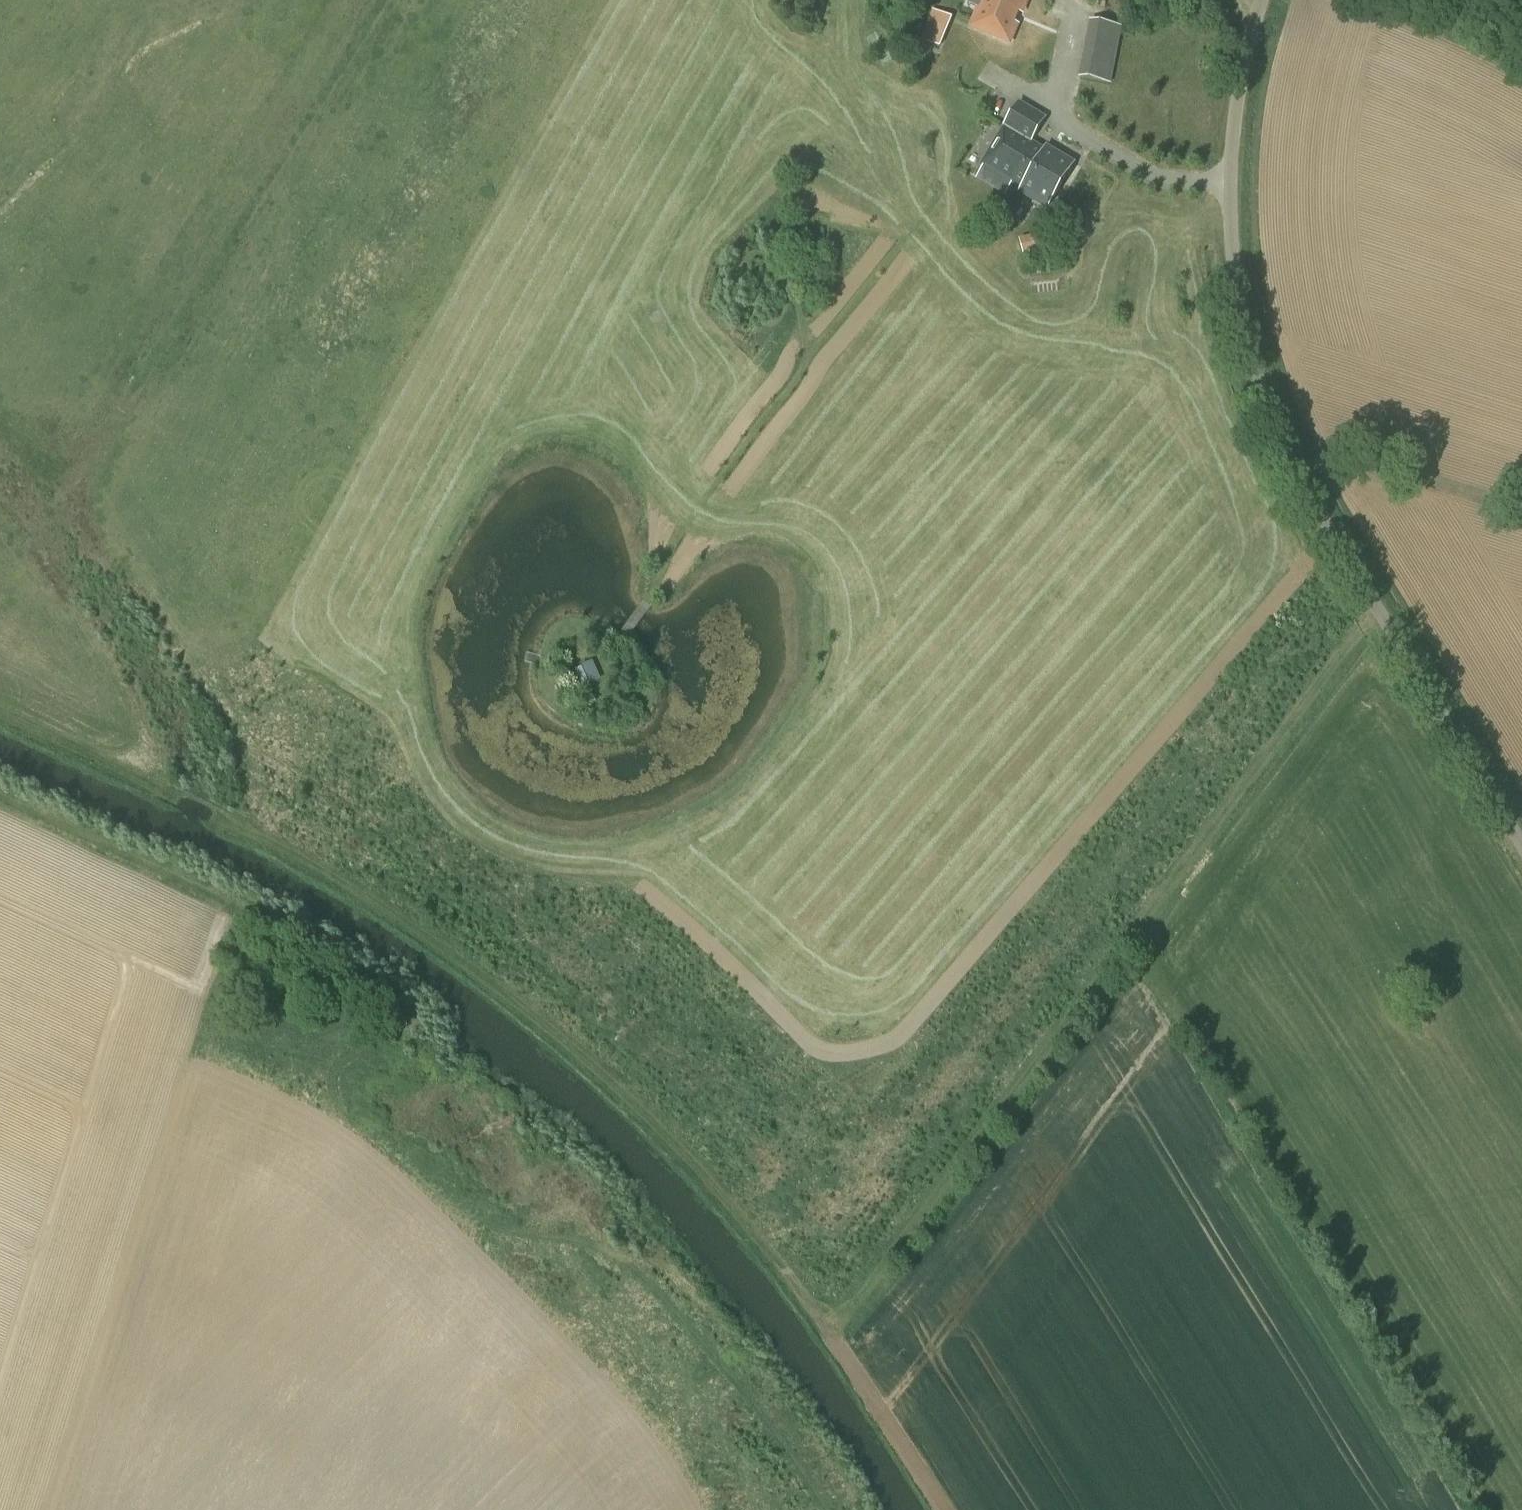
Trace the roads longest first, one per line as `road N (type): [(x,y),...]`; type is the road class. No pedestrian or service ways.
road 1 (unclassified): [(1521,853),(1261,430),(1227,346),(1215,249),(1216,146),(1237,0)]

